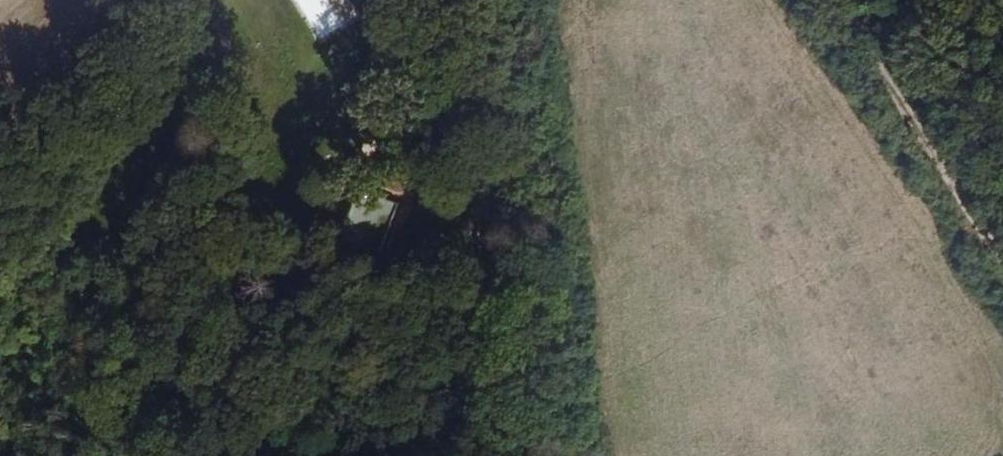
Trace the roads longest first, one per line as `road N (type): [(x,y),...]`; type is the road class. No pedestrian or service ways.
road 1 (track): [(475,455),(463,188),(402,0)]
road 2 (track): [(1002,264),(831,0)]

